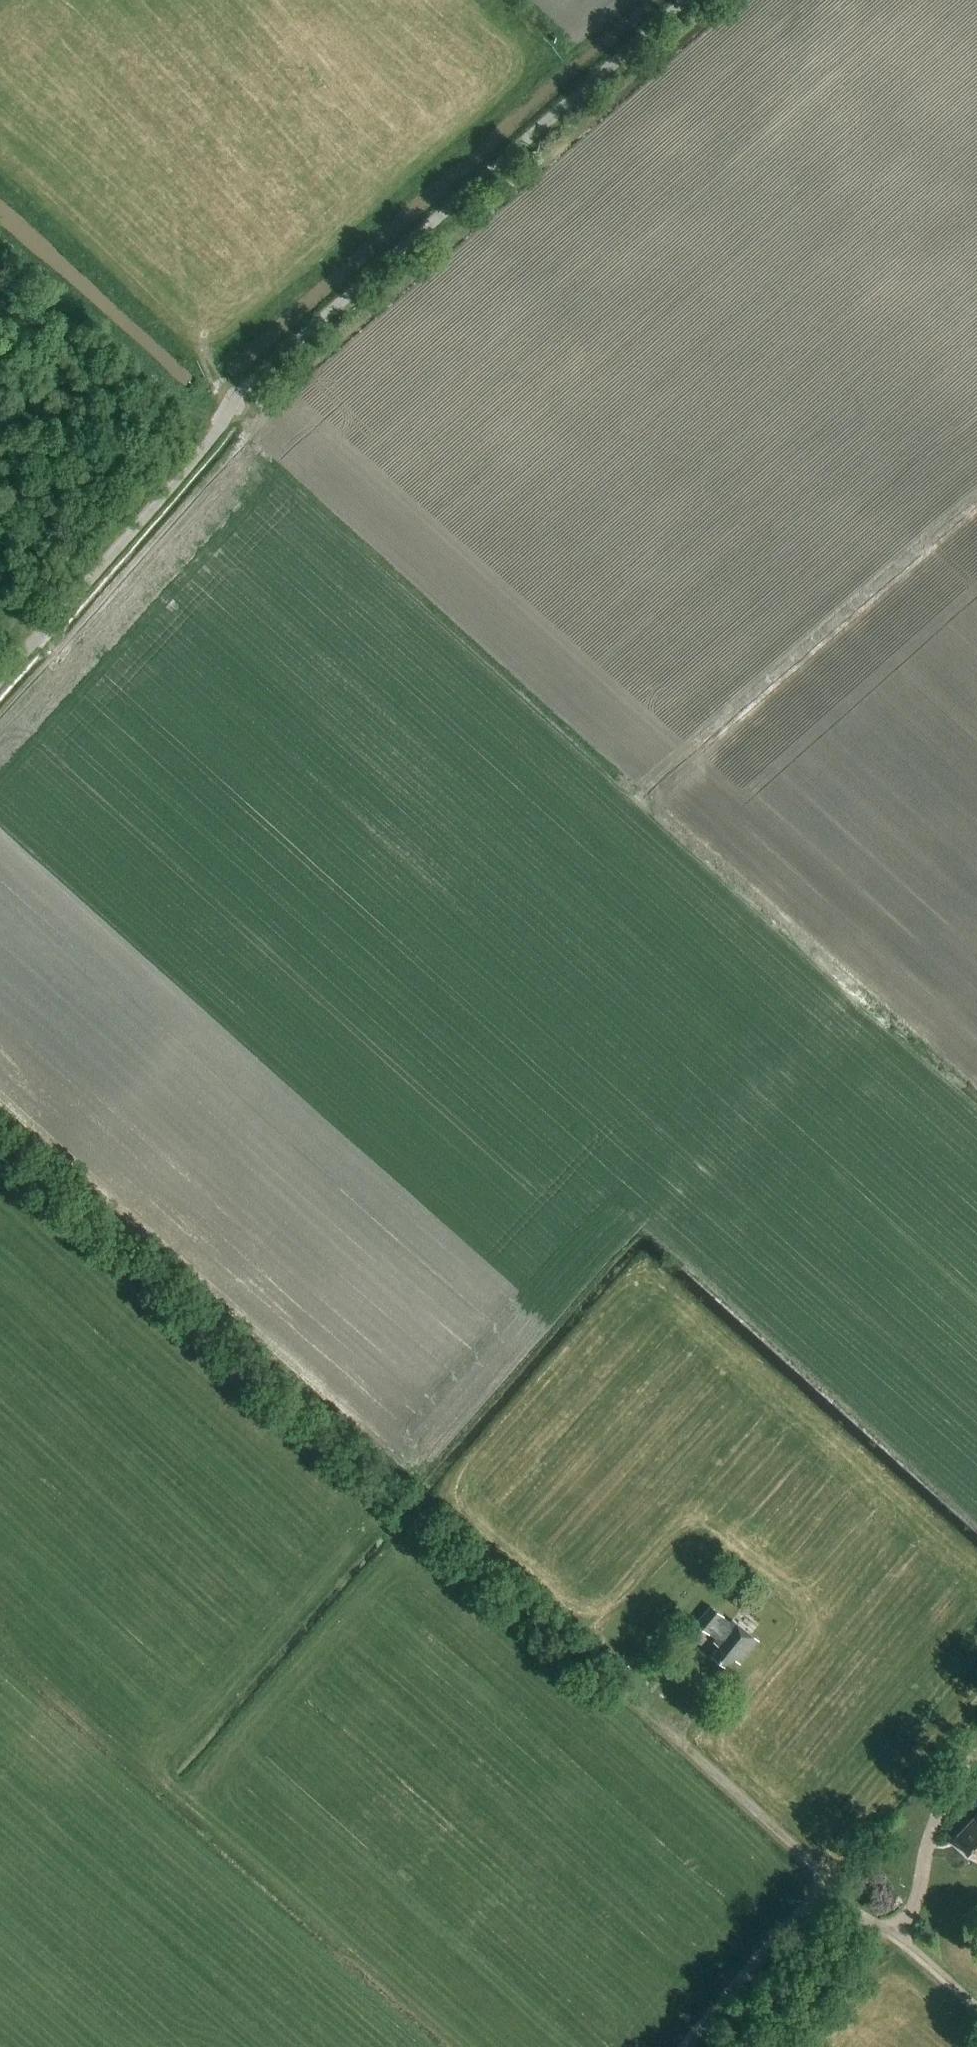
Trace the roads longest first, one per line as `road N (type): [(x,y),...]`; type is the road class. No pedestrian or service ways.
road 1 (track): [(976,2012),(836,1890),(816,1892),(813,1865),(634,1701)]
road 2 (track): [(887,1931),(911,1914),(939,1798),(976,1752)]
road 3 (track): [(685,2046),(816,1892)]

